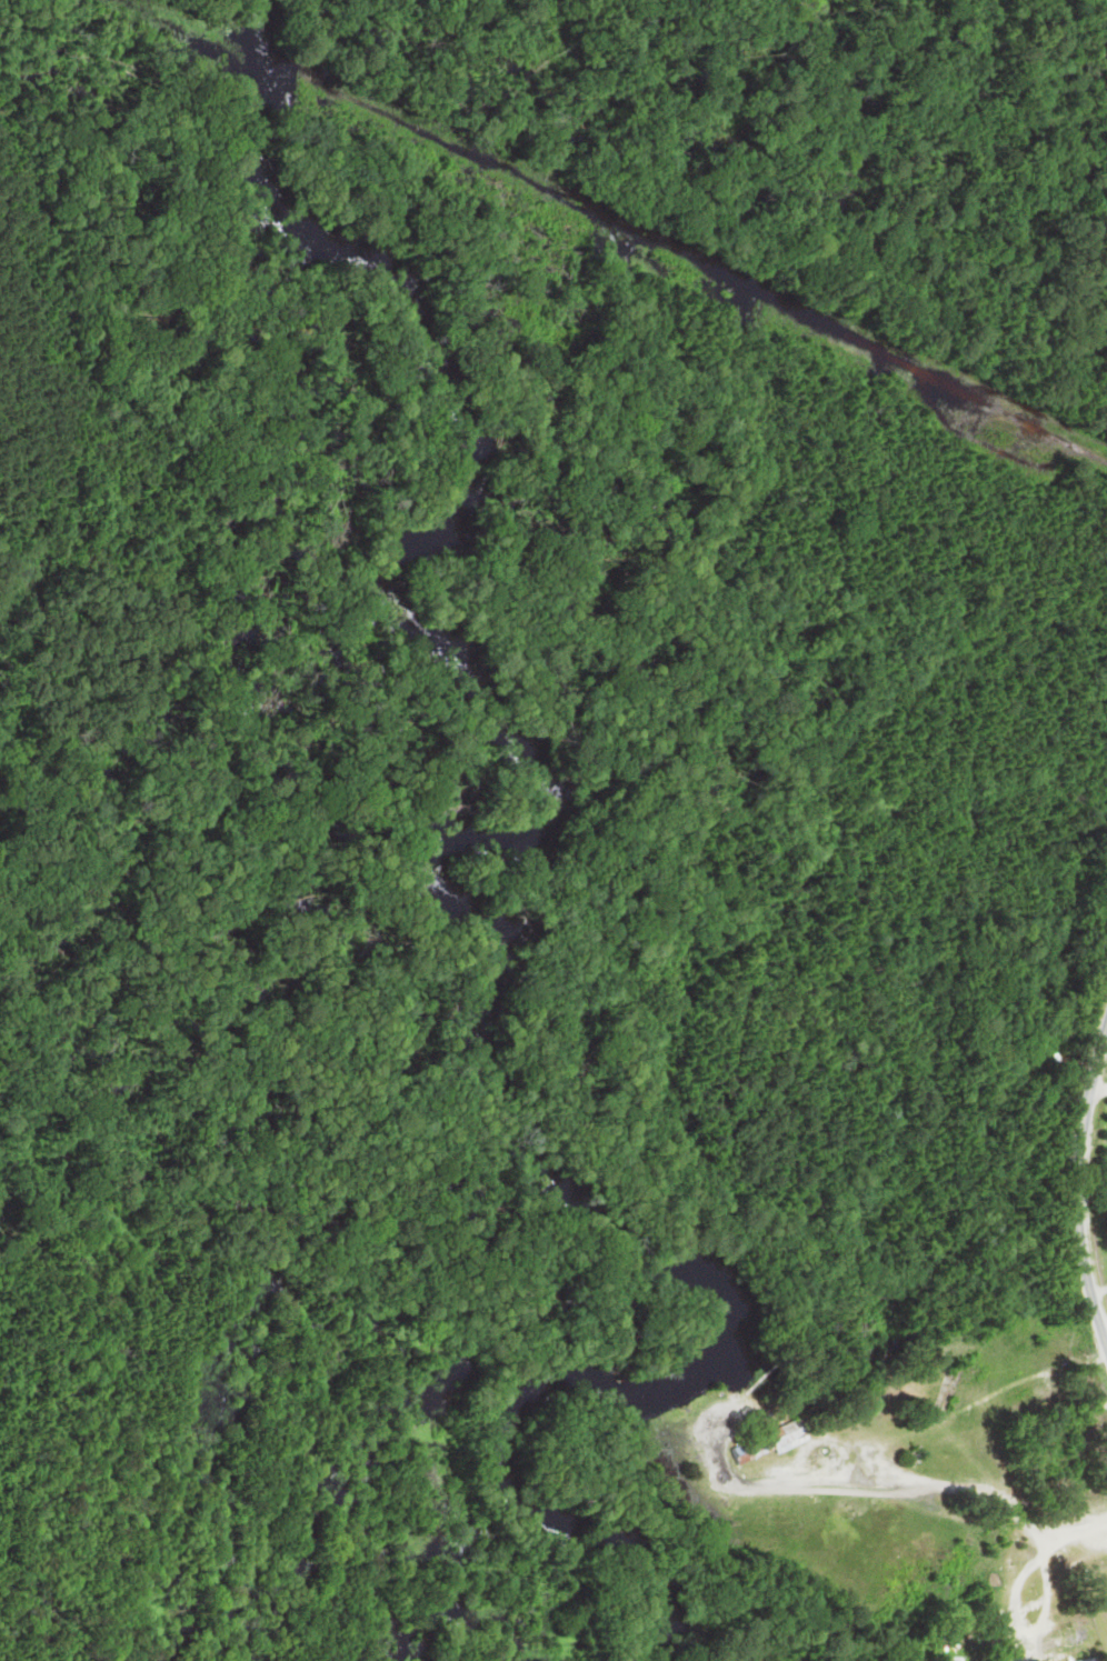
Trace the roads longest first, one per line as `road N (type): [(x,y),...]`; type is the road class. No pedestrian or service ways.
road 1 (residential): [(1106,1357),(1077,1255),(1073,1153),(1106,1018)]

